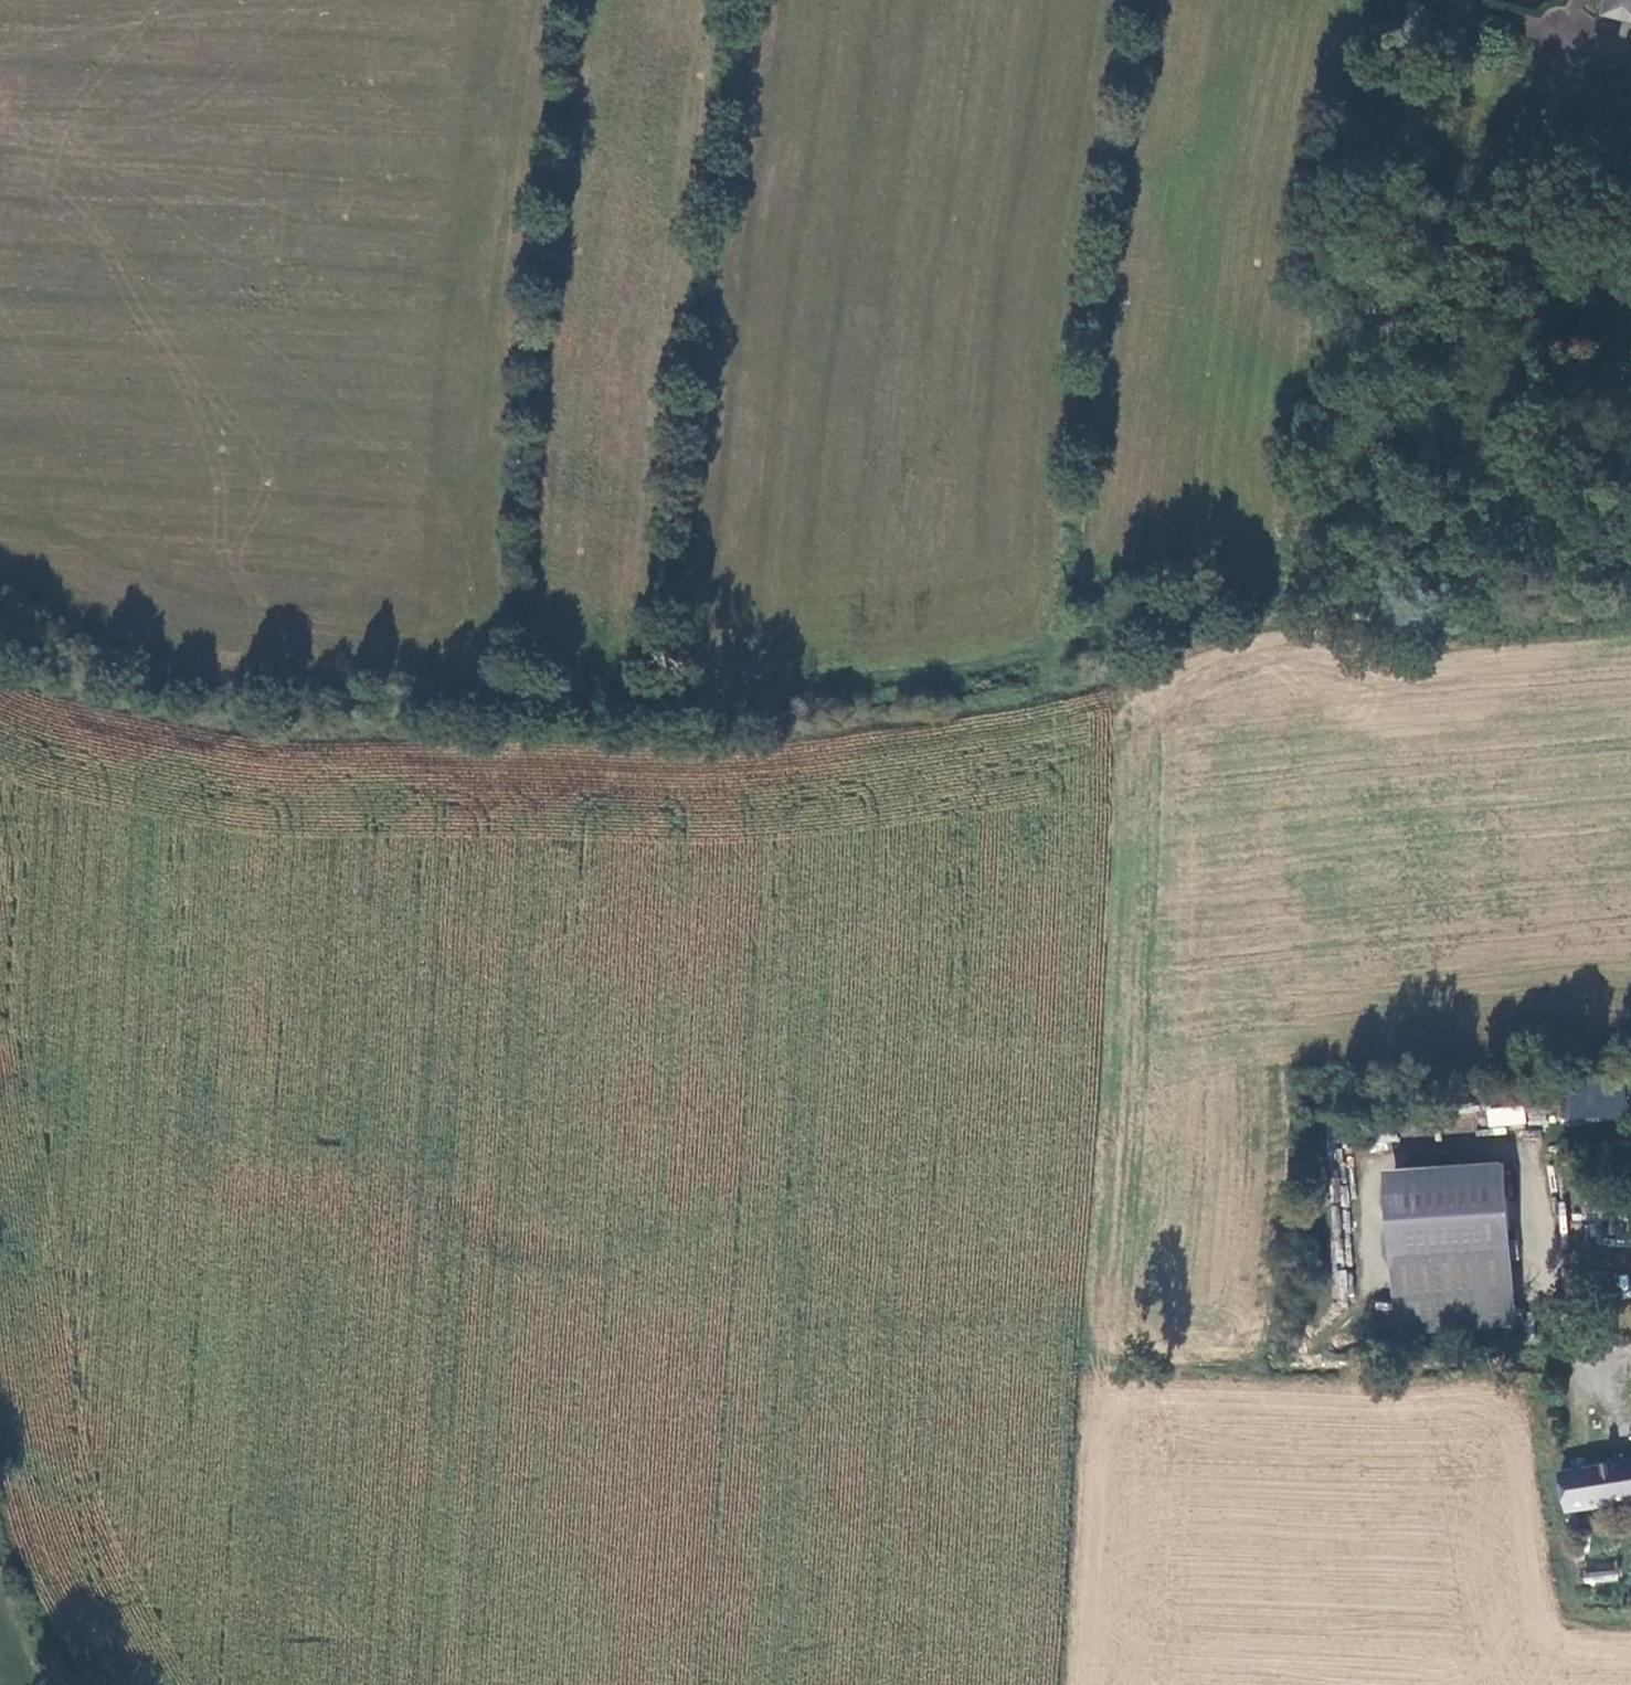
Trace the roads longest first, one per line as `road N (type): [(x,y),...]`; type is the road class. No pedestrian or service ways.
road 1 (track): [(1630,574),(1267,588),(1063,641)]

